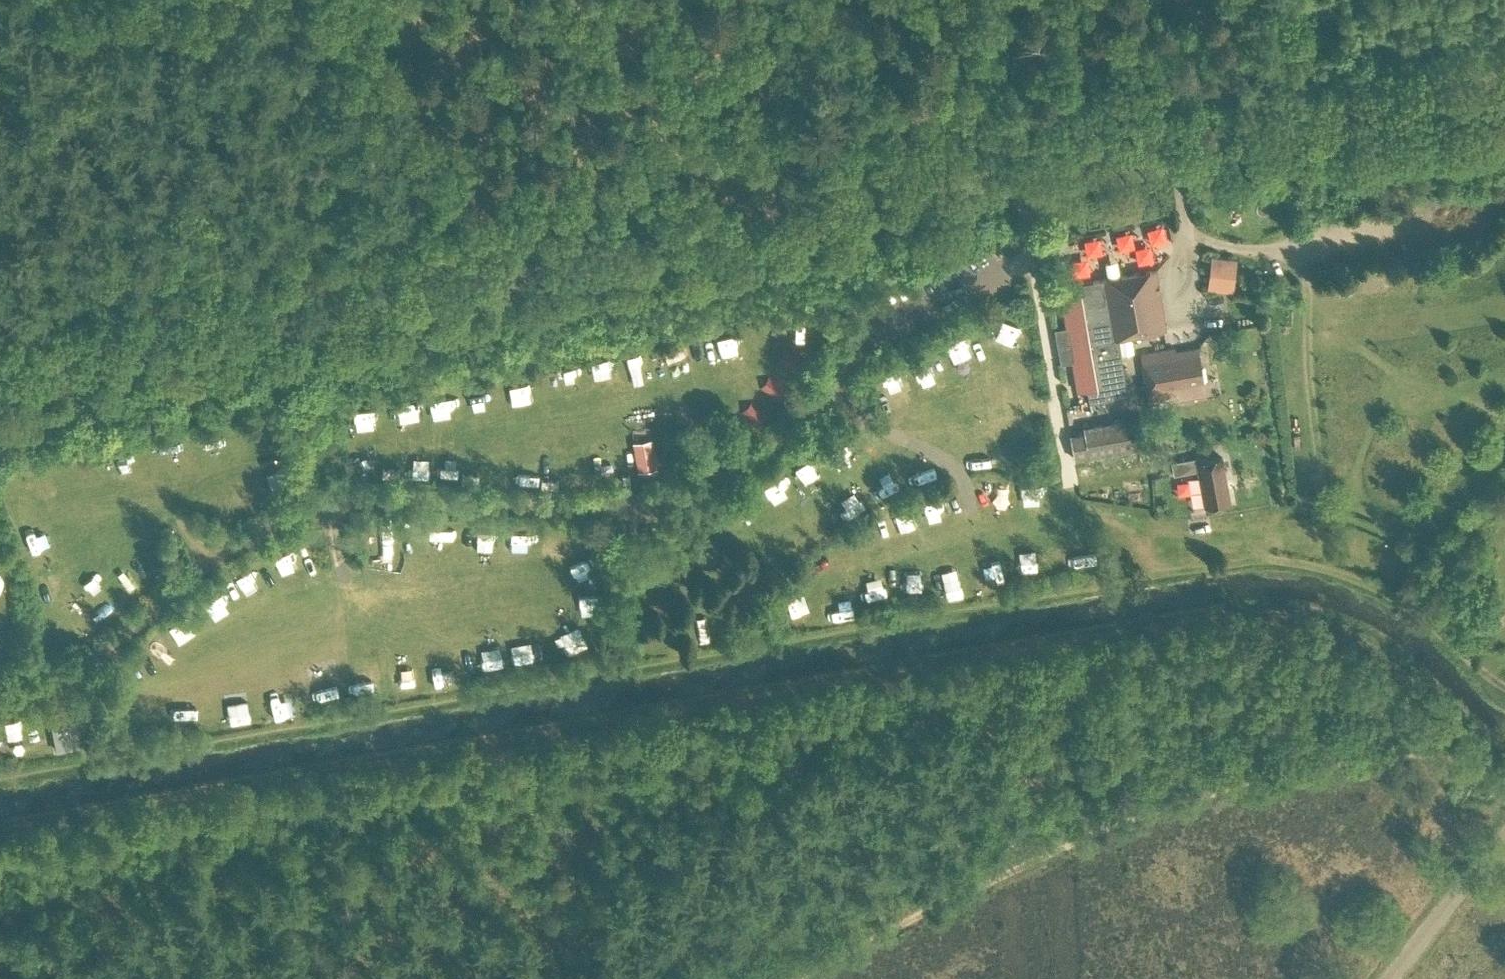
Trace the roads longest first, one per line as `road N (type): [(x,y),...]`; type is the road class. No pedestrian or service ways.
road 1 (unclassified): [(0,379),(1504,89)]
road 2 (track): [(1014,184),(1010,254),(852,349),(722,479),(685,495),(606,502),(383,495),(291,513),(188,578),(90,670),(0,700)]
road 3 (track): [(1504,783),(1398,756),(1199,796),(978,885),(800,978)]
road 4 (unclassified): [(1389,978),(1504,835)]

